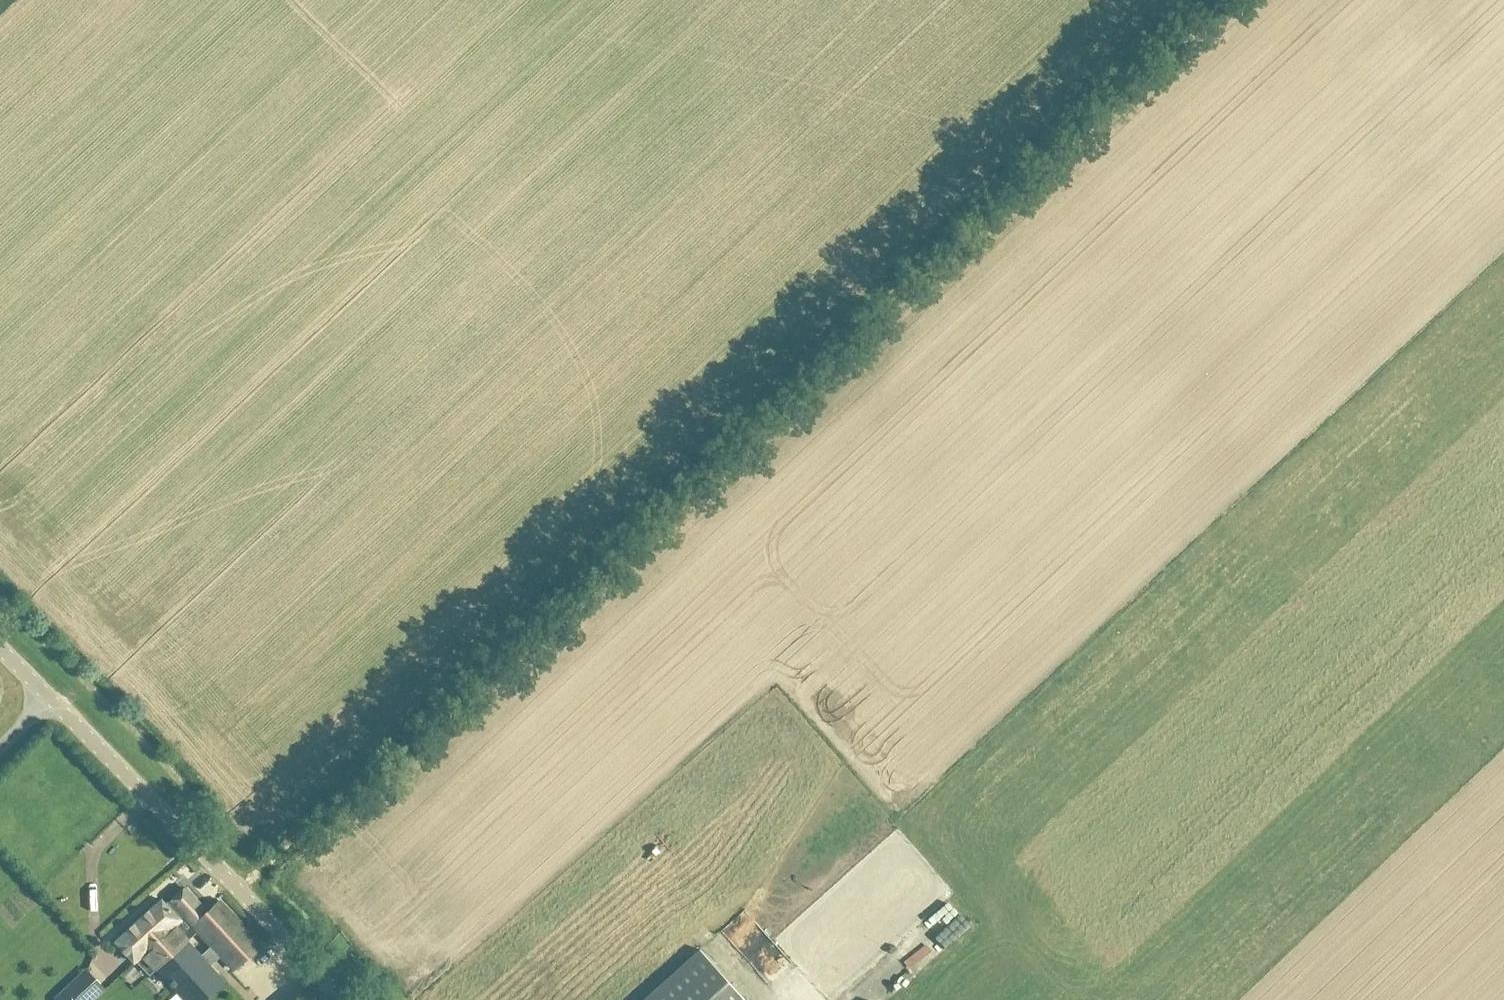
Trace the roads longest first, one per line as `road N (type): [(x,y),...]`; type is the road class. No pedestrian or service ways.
road 1 (unclassified): [(339,999),(0,644)]

